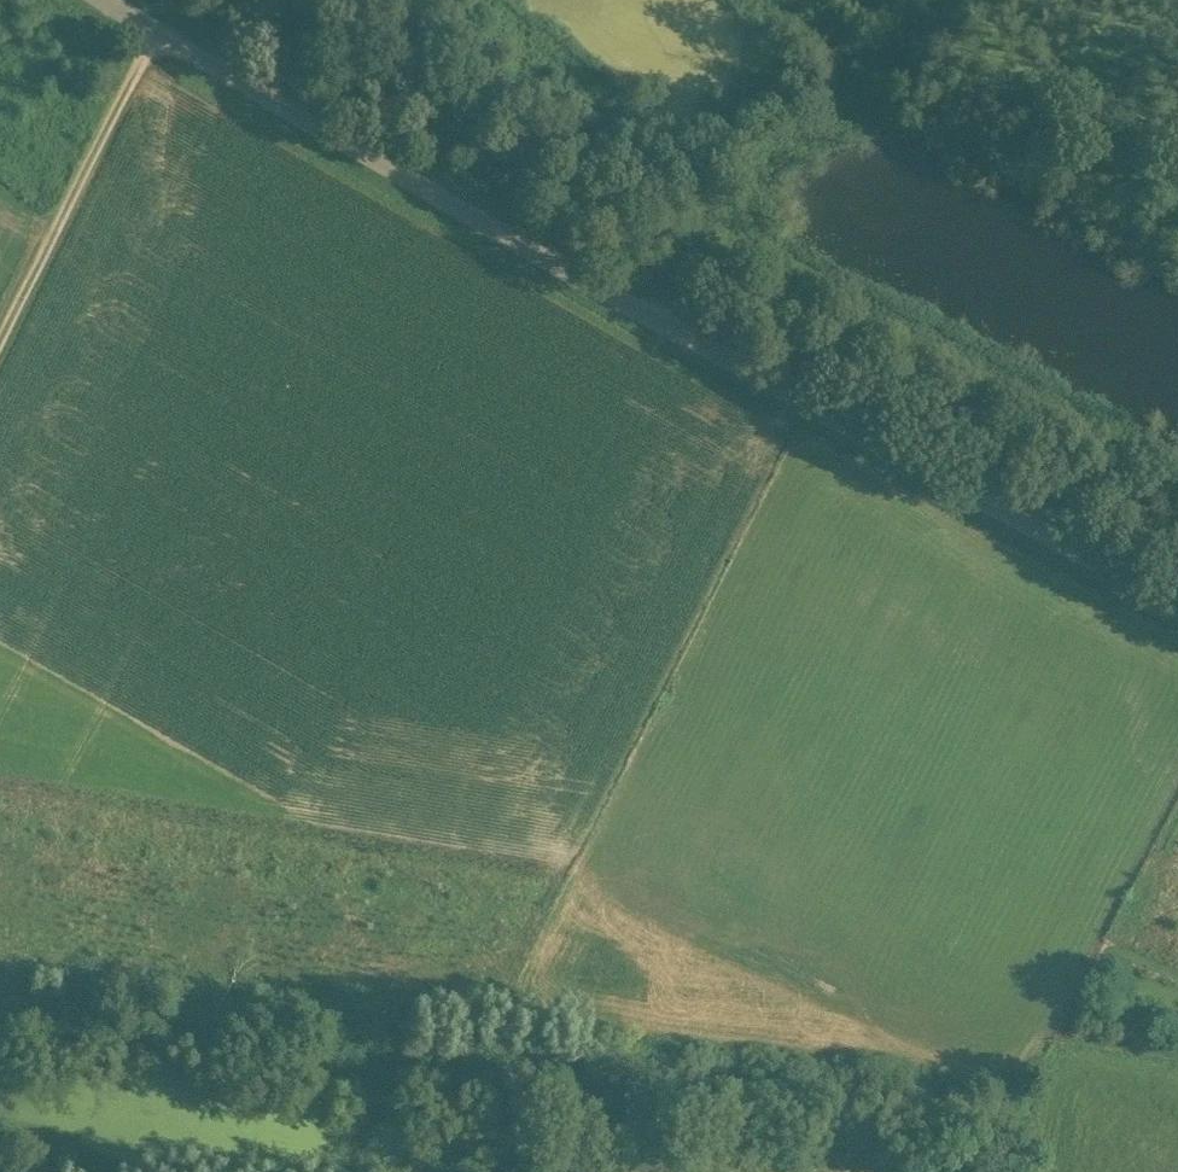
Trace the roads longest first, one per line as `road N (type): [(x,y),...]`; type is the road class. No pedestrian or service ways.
road 1 (unclassified): [(1177,605),(107,0)]
road 2 (track): [(0,342),(160,32)]

